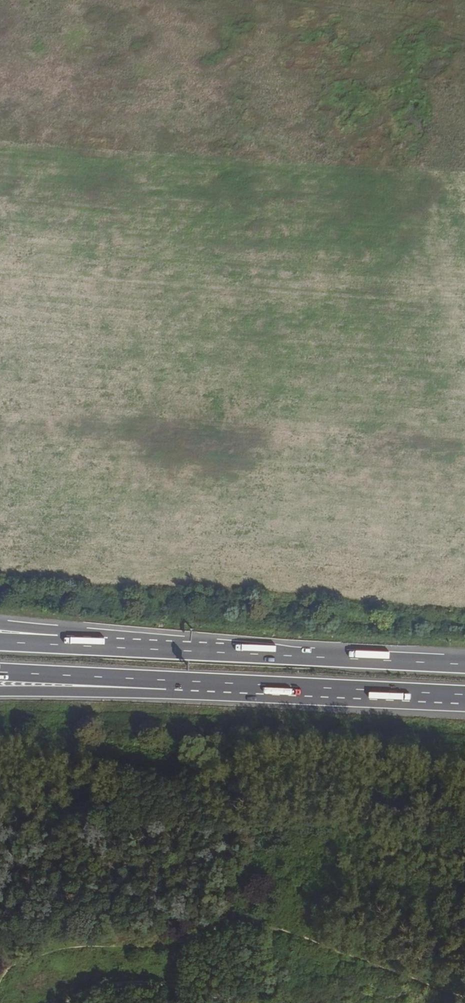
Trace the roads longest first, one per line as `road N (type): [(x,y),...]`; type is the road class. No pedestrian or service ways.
road 1 (trunk): [(464,665),(68,646)]
road 2 (trunk): [(188,681),(464,695)]
road 3 (trunk): [(0,692),(162,694),(188,681)]
road 4 (trunk): [(0,671),(188,681)]

